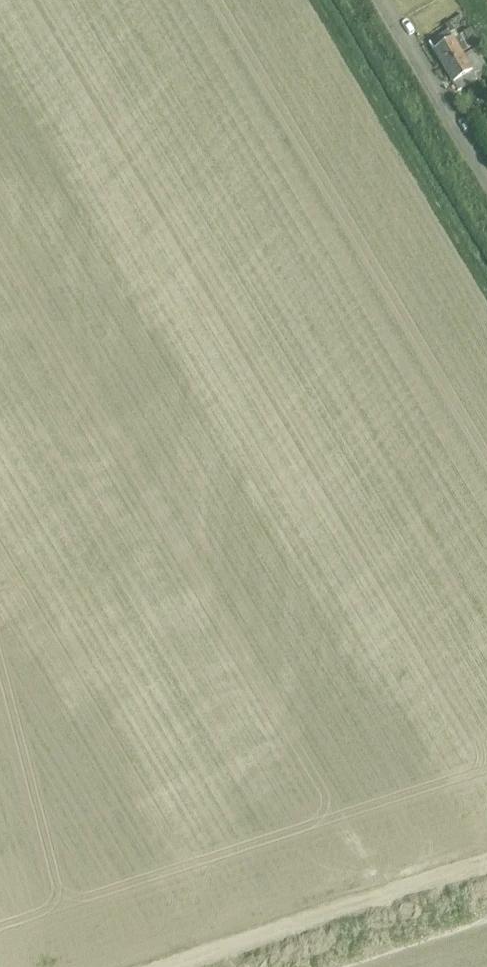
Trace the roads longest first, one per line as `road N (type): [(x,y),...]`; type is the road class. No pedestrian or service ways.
road 1 (track): [(162,966),(486,861)]
road 2 (unclassified): [(486,177),(382,0)]

